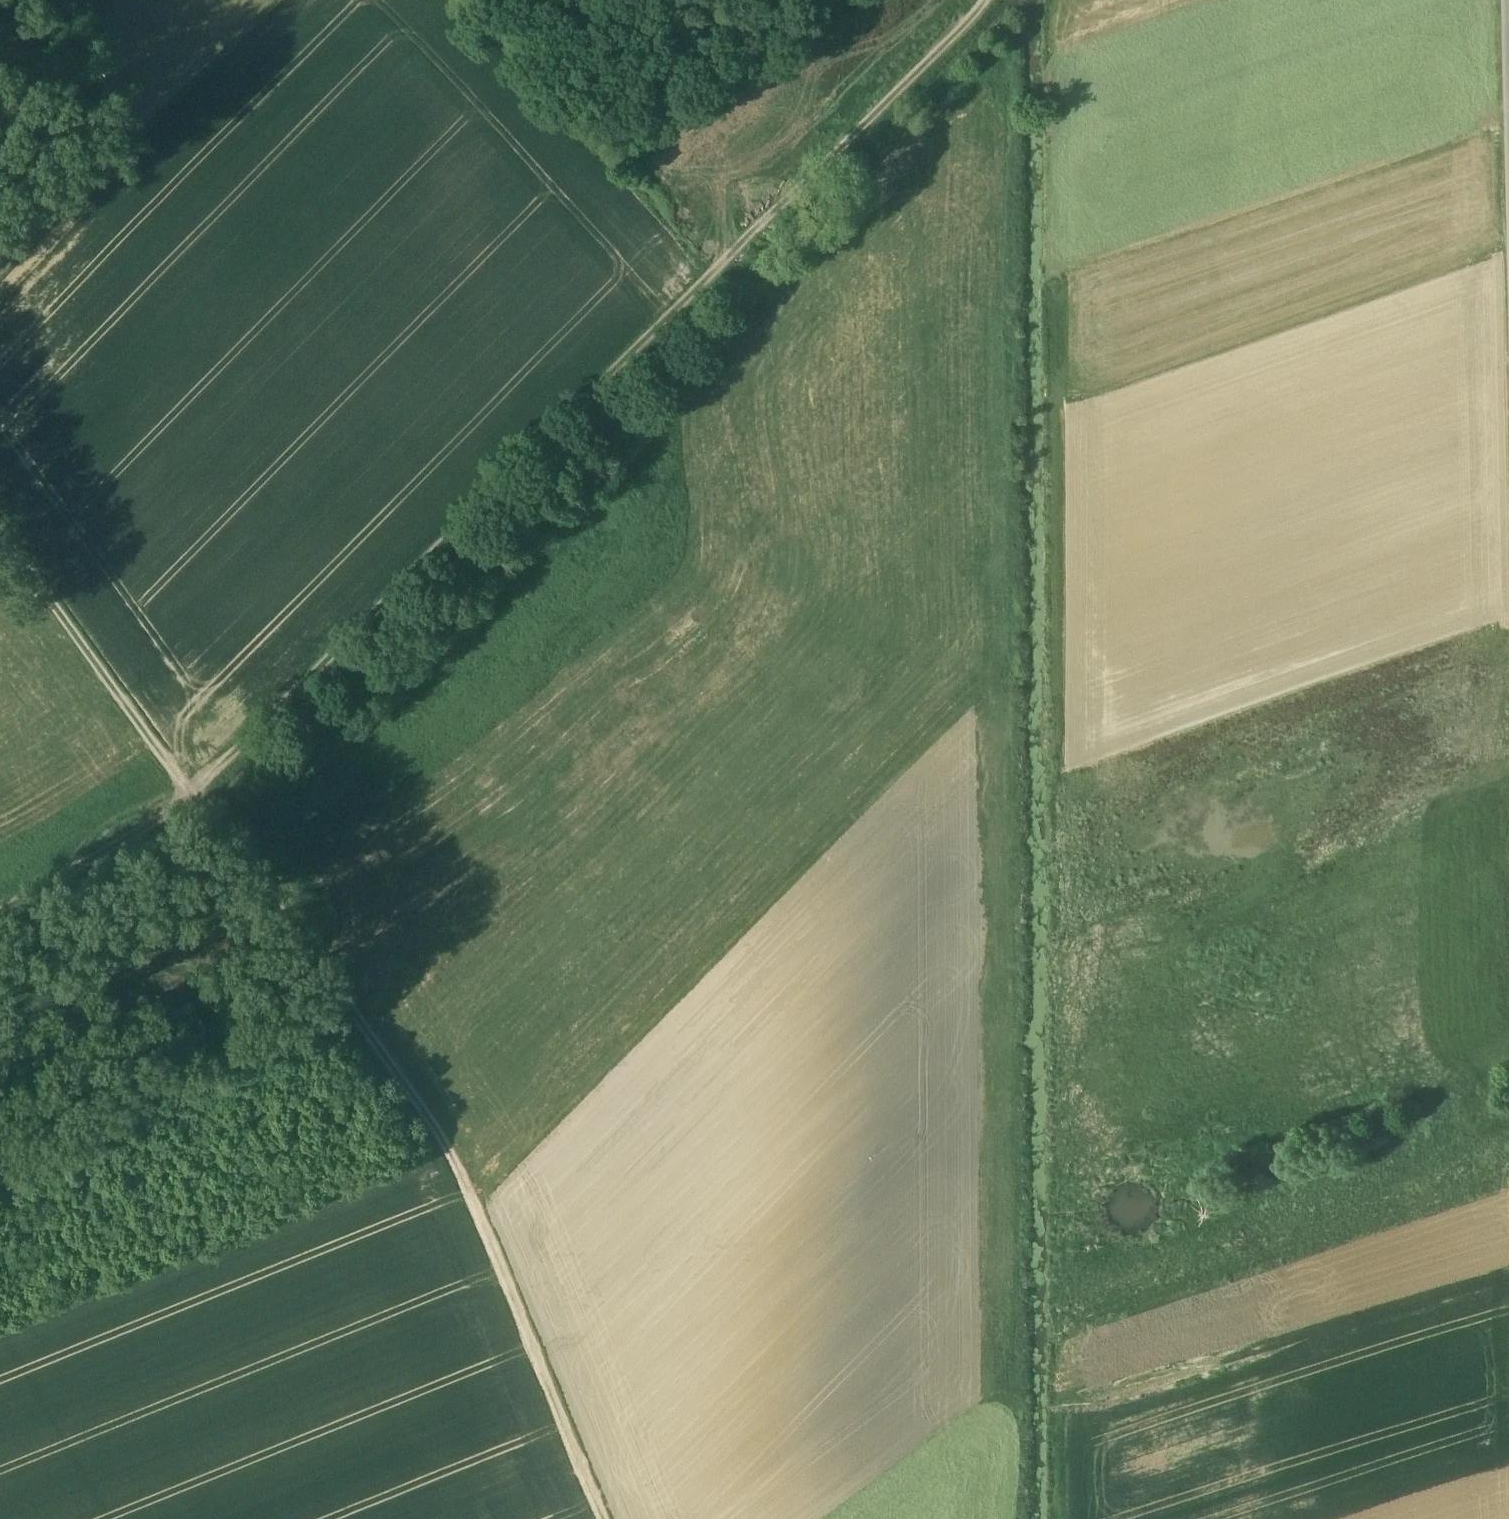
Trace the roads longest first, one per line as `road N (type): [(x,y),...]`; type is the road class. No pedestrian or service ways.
road 1 (track): [(604,1518),(490,1233),(446,1146),(0,529)]
road 2 (track): [(1003,0),(204,809)]
road 3 (track): [(0,939),(204,809)]

